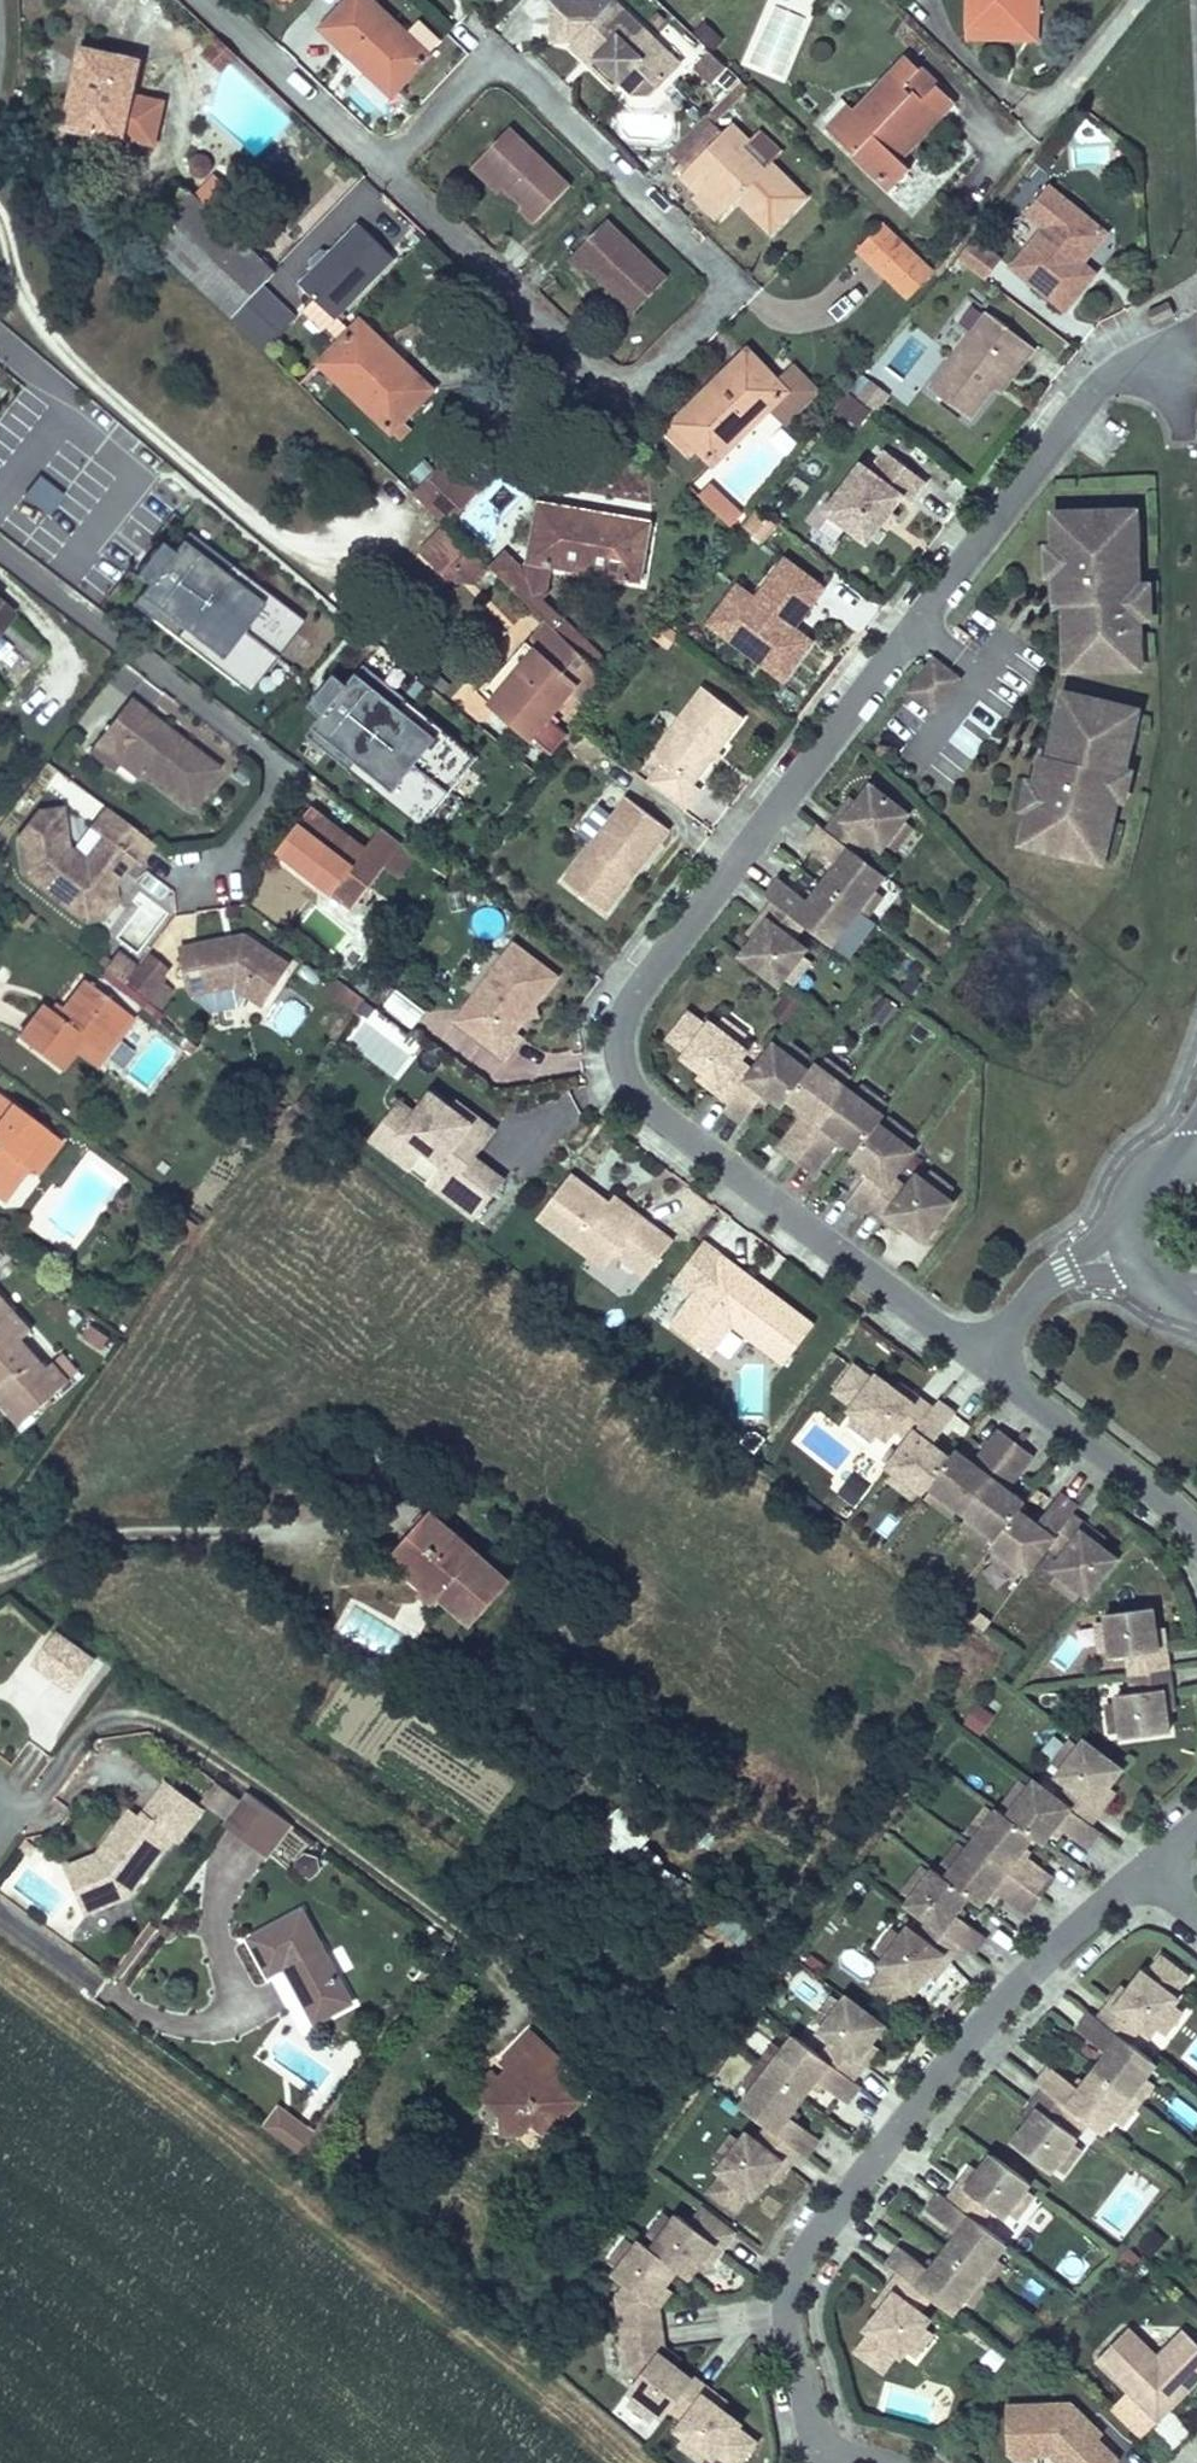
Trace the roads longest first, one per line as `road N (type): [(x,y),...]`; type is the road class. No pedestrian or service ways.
road 1 (residential): [(1173,363),(1130,366),(1102,383),(636,993),(621,1034),(627,1079),(652,1114),(984,1363)]
road 2 (residential): [(385,169),(613,378),(659,367),(715,309),(720,277),(711,261),(530,83),(492,73),(456,93)]
road 3 (track): [(0,1949),(312,2184),(421,2291),(628,2462)]
road 4 (residential): [(818,2457),(787,2313),(802,2262),(998,2007),(1142,1877)]
road 5 (residential): [(1196,1530),(984,1363)]
road 6 (residential): [(204,0),(385,169)]
road 7 (residential): [(1128,1247),(1062,1271),(984,1363)]
road 8 (secondary): [(1196,1150),(1149,1165),(1128,1192),(1128,1247)]

